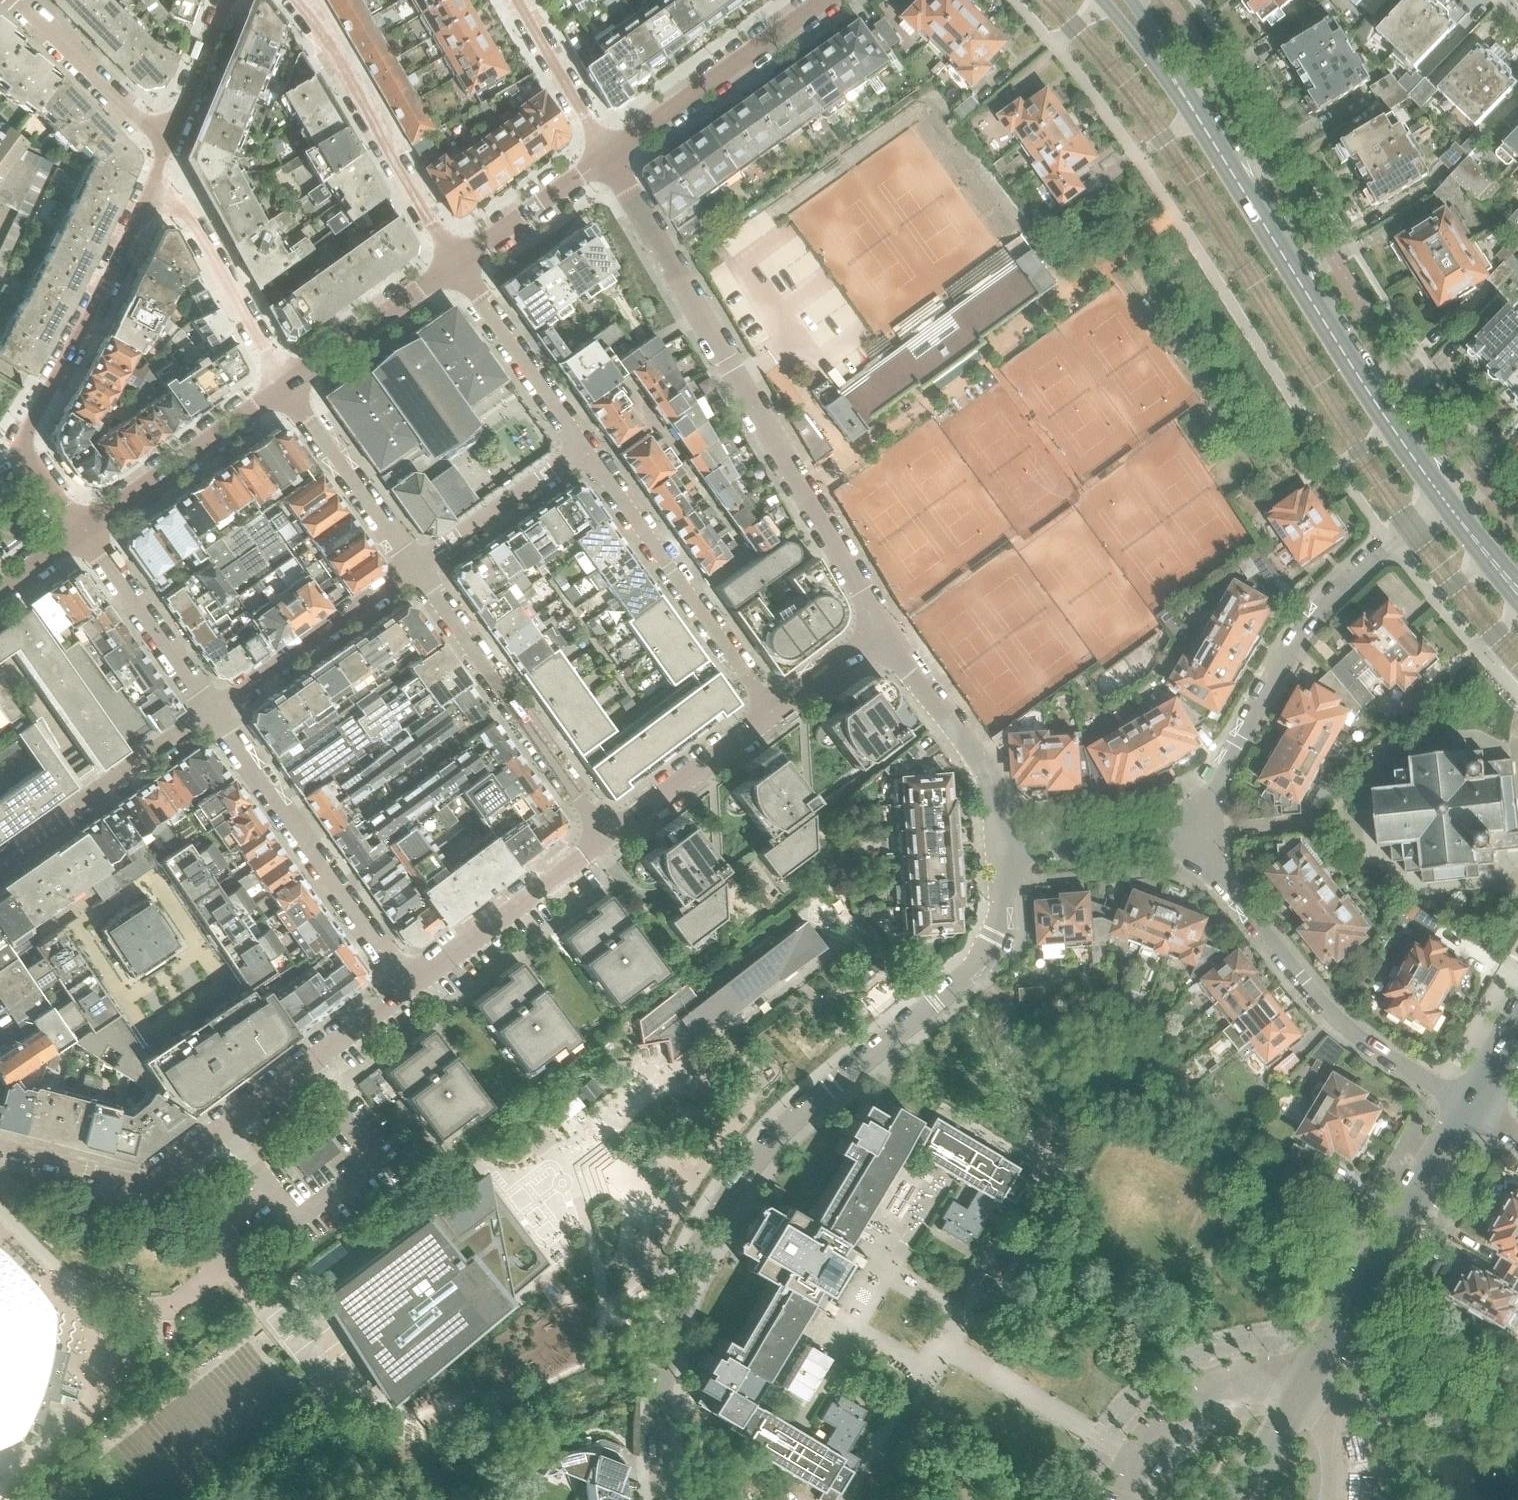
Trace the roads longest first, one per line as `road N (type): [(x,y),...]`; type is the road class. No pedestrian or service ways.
road 1 (residential): [(667,1499),(664,1386),(676,1323),(718,1219),(816,1097),(974,965),(1001,914),(1001,848)]
road 2 (residential): [(884,635),(606,155)]
road 3 (secondary): [(1445,498),(1173,86)]
road 4 (residential): [(410,987),(137,1183),(0,1147)]
road 5 (residential): [(1185,834),(1329,596),(1445,498)]
road 6 (residential): [(83,527),(26,442),(165,154)]
road 7 (residential): [(1185,834),(1330,1013),(1402,1069),(1475,1105)]
road 8 (residential): [(410,987),(213,709)]
road 9 (residential): [(1295,1394),(1475,1105)]
road 10 (residential): [(608,840),(414,567)]
road 11 (residential): [(772,719),(582,448)]
road 12 (residential): [(453,264),(297,0)]
road 13 (residential): [(606,155),(823,0)]
road 14 (residential): [(0,859),(213,709)]
road 15 (residential): [(165,154),(285,385)]
road 16 (residential): [(1001,848),(987,778),(884,635)]
road 17 (residential): [(83,527),(285,385)]
road 18 (residential): [(608,840),(410,987)]
road 19 (residential): [(213,709),(414,567)]
road 20 (residential): [(582,448),(453,264)]
road 21 (residential): [(1295,1394),(1248,1382),(1203,1397),(1162,1435),(1129,1499)]
road 22 (residential): [(213,709),(83,527)]
road 23 (residential): [(414,567),(285,385)]
road 24 (residential): [(165,154),(12,0)]
road 25 (residential): [(285,385),(453,264)]
road 26 (residential): [(414,567),(582,448)]
road 27 (residential): [(772,719),(608,840)]
road 28 (residential): [(453,264),(606,155)]
road 29 (residential): [(1001,848),(1185,834)]
road 30 (residential): [(517,0),(606,155)]
road 31 (residential): [(165,154),(223,0)]
road 32 (residential): [(884,635),(772,719)]
road 33 (residential): [(1232,1499),(1295,1394)]
road 34 (residential): [(1334,1499),(1327,1430),(1295,1394)]

